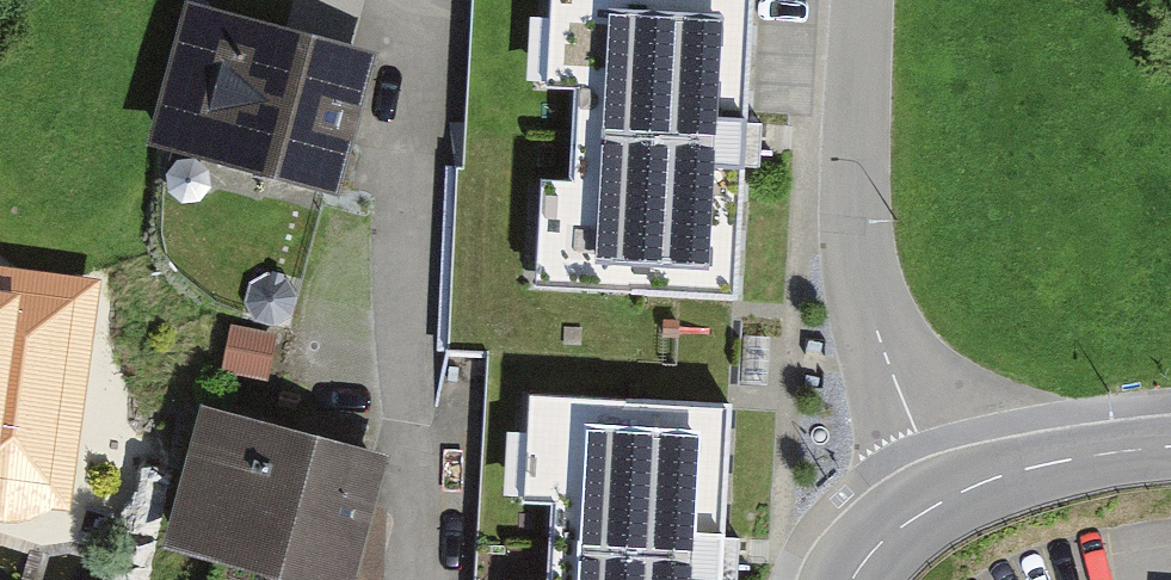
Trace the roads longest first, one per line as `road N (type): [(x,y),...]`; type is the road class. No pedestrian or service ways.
road 1 (unclassified): [(863,0),(857,214),(868,314),(943,500)]
road 2 (tertiary): [(943,500),(1010,472),(1170,447)]
road 3 (tertiary): [(943,500),(881,539),(850,579)]

